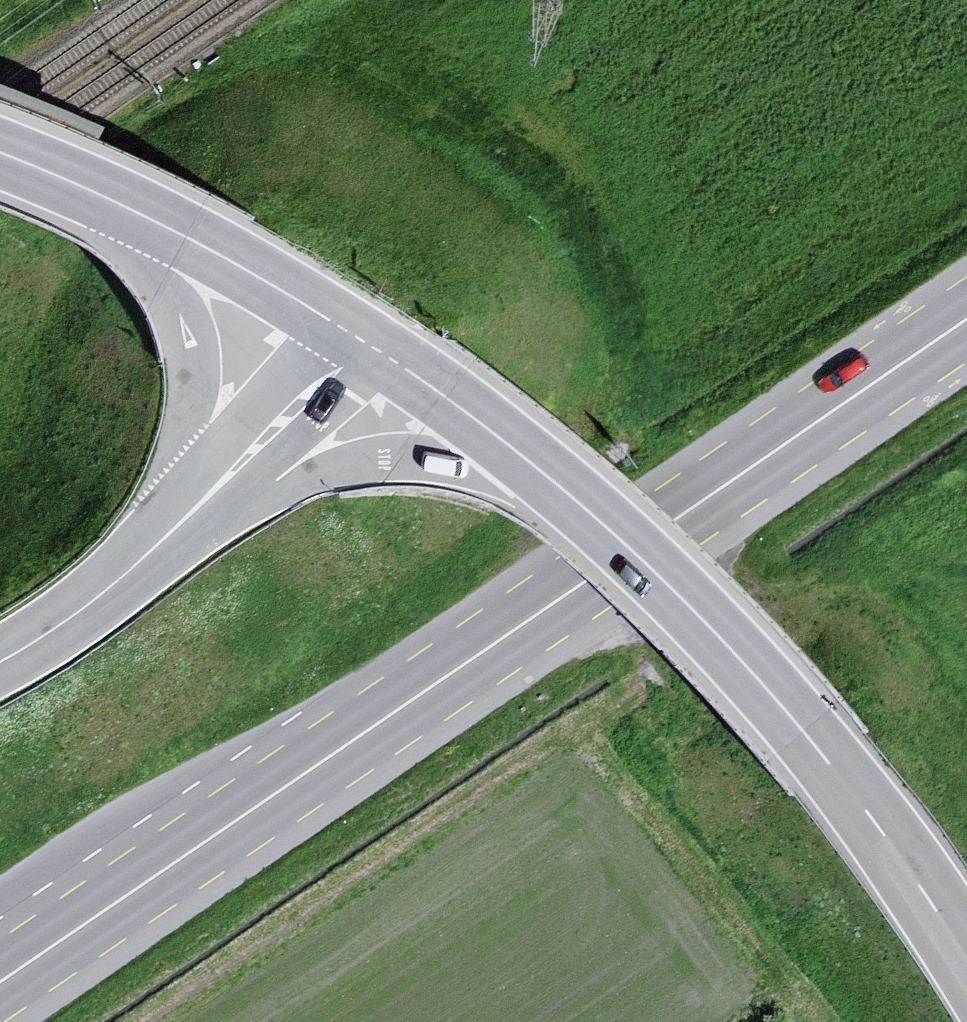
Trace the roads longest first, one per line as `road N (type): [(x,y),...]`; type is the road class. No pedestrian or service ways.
road 1 (tertiary): [(361,339),(526,460),(726,643),(881,829),(966,959)]
road 2 (primary): [(0,980),(574,593)]
road 3 (secondary): [(361,339),(164,538),(0,662)]
road 4 (primary): [(966,326),(574,593)]
road 5 (secondary): [(0,153),(186,237),(361,339)]

